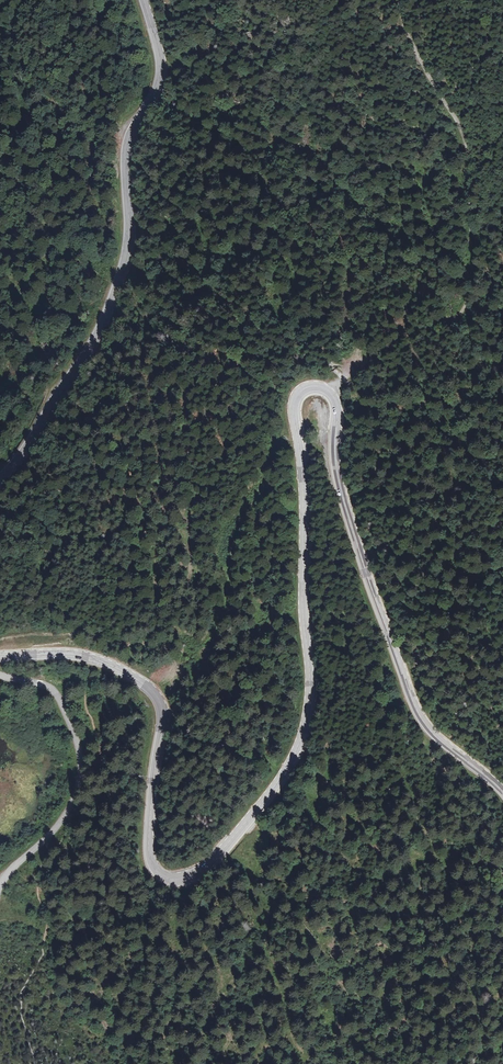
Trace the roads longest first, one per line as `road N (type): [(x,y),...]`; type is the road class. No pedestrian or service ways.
road 1 (secondary): [(0,657),(82,656),(145,685),(161,708),(148,857),(160,876),(174,879),(204,869),(282,776),(304,724),(310,689),(293,406),(303,388),(323,387),(337,403),(342,495),(421,719),(502,793)]
road 2 (secondary): [(143,0),(160,76),(126,152),(128,242),(119,283),(67,384),(0,478)]
road 3 (tertiary): [(0,885),(65,818),(79,789),(81,759),(58,695),(0,675)]

